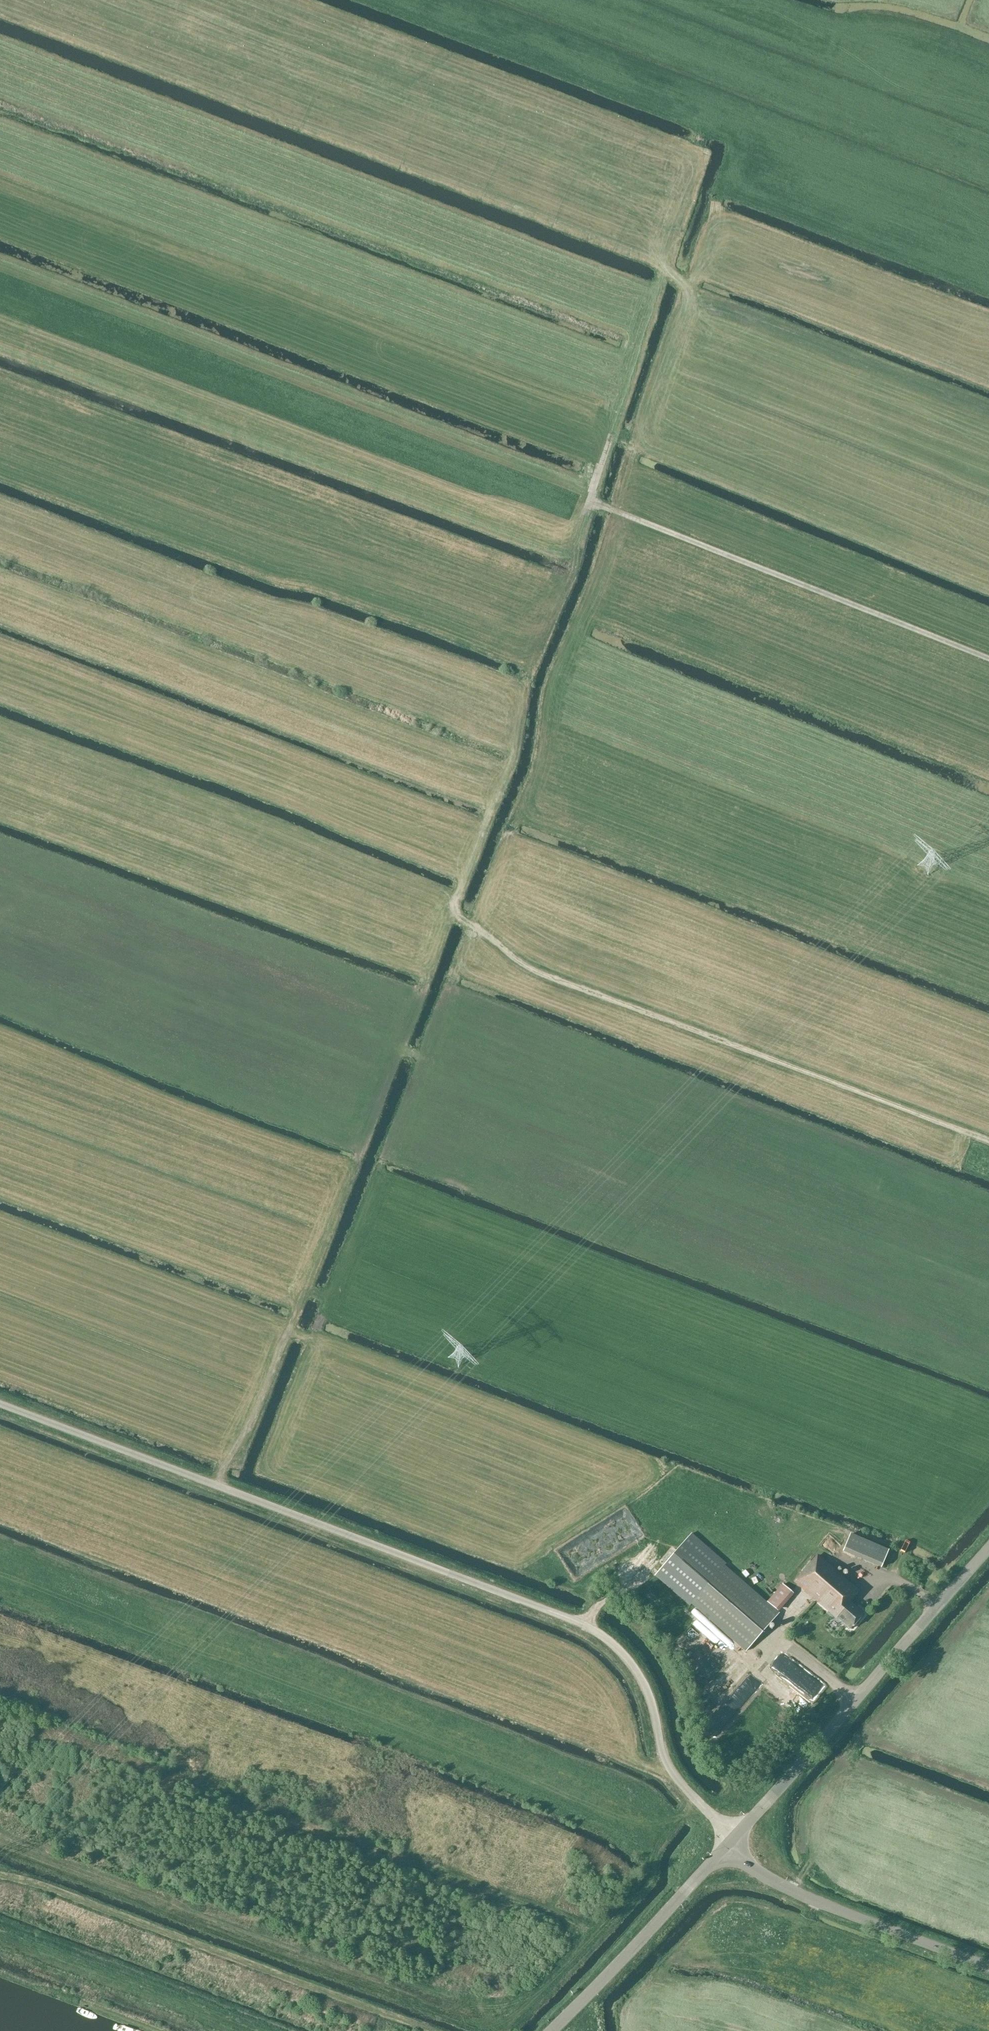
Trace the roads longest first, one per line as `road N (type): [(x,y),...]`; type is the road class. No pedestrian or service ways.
road 1 (unclassified): [(732,1842),(669,1767),(629,1662),(590,1628),(0,1405)]
road 2 (tertiary): [(732,1842),(988,1549)]
road 3 (tertiary): [(988,1966),(788,1888),(752,1866),(732,1842)]
road 4 (tertiary): [(552,2030),(732,1842)]

